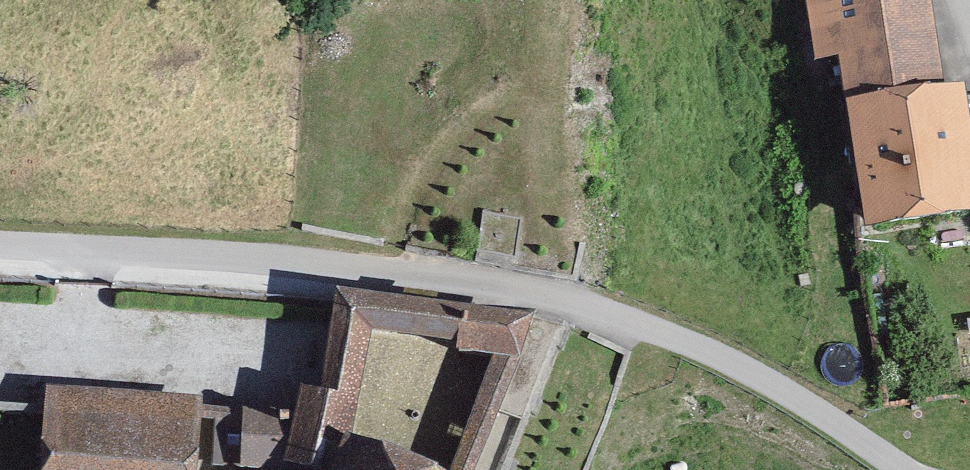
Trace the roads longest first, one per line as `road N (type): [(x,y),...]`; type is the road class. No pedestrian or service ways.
road 1 (residential): [(902,469),(674,327),(416,241),(0,261)]

